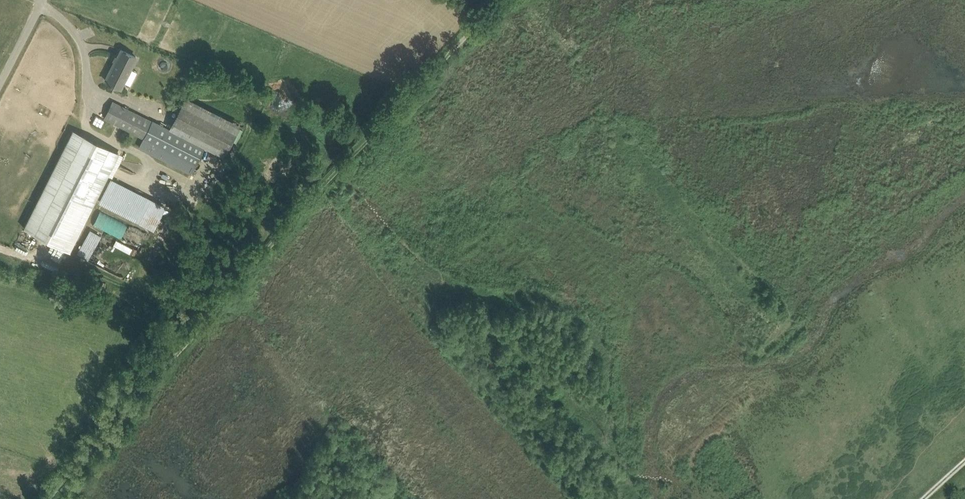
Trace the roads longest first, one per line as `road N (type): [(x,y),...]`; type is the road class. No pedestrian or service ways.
road 1 (track): [(501,0),(183,338),(49,498)]
road 2 (unclassified): [(135,267),(77,268),(0,245)]
road 3 (unclassified): [(135,267),(222,164)]

